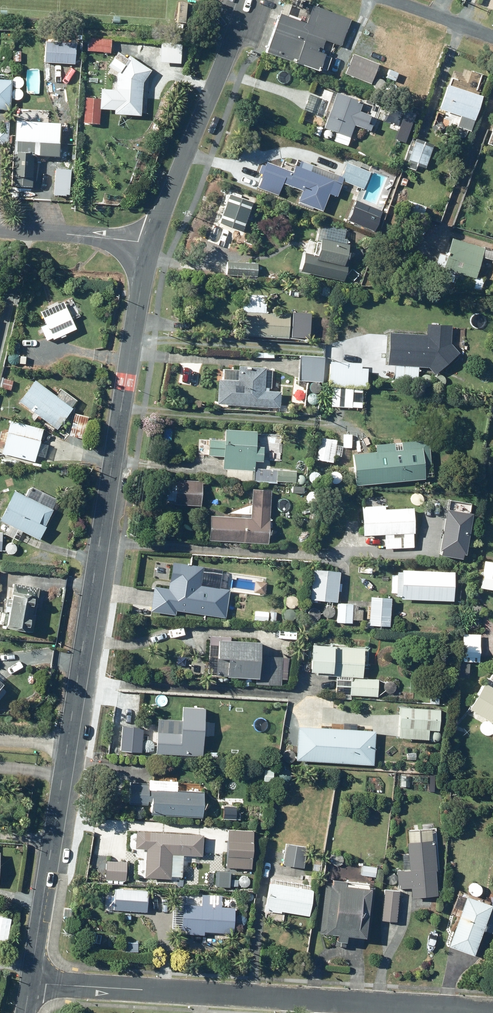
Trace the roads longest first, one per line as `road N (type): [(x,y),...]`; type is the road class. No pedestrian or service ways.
road 1 (tertiary): [(151,246),(30,983)]
road 2 (residential): [(30,983),(492,1012)]
road 3 (tertiary): [(245,0),(151,246)]
road 4 (residential): [(151,246),(0,230)]

